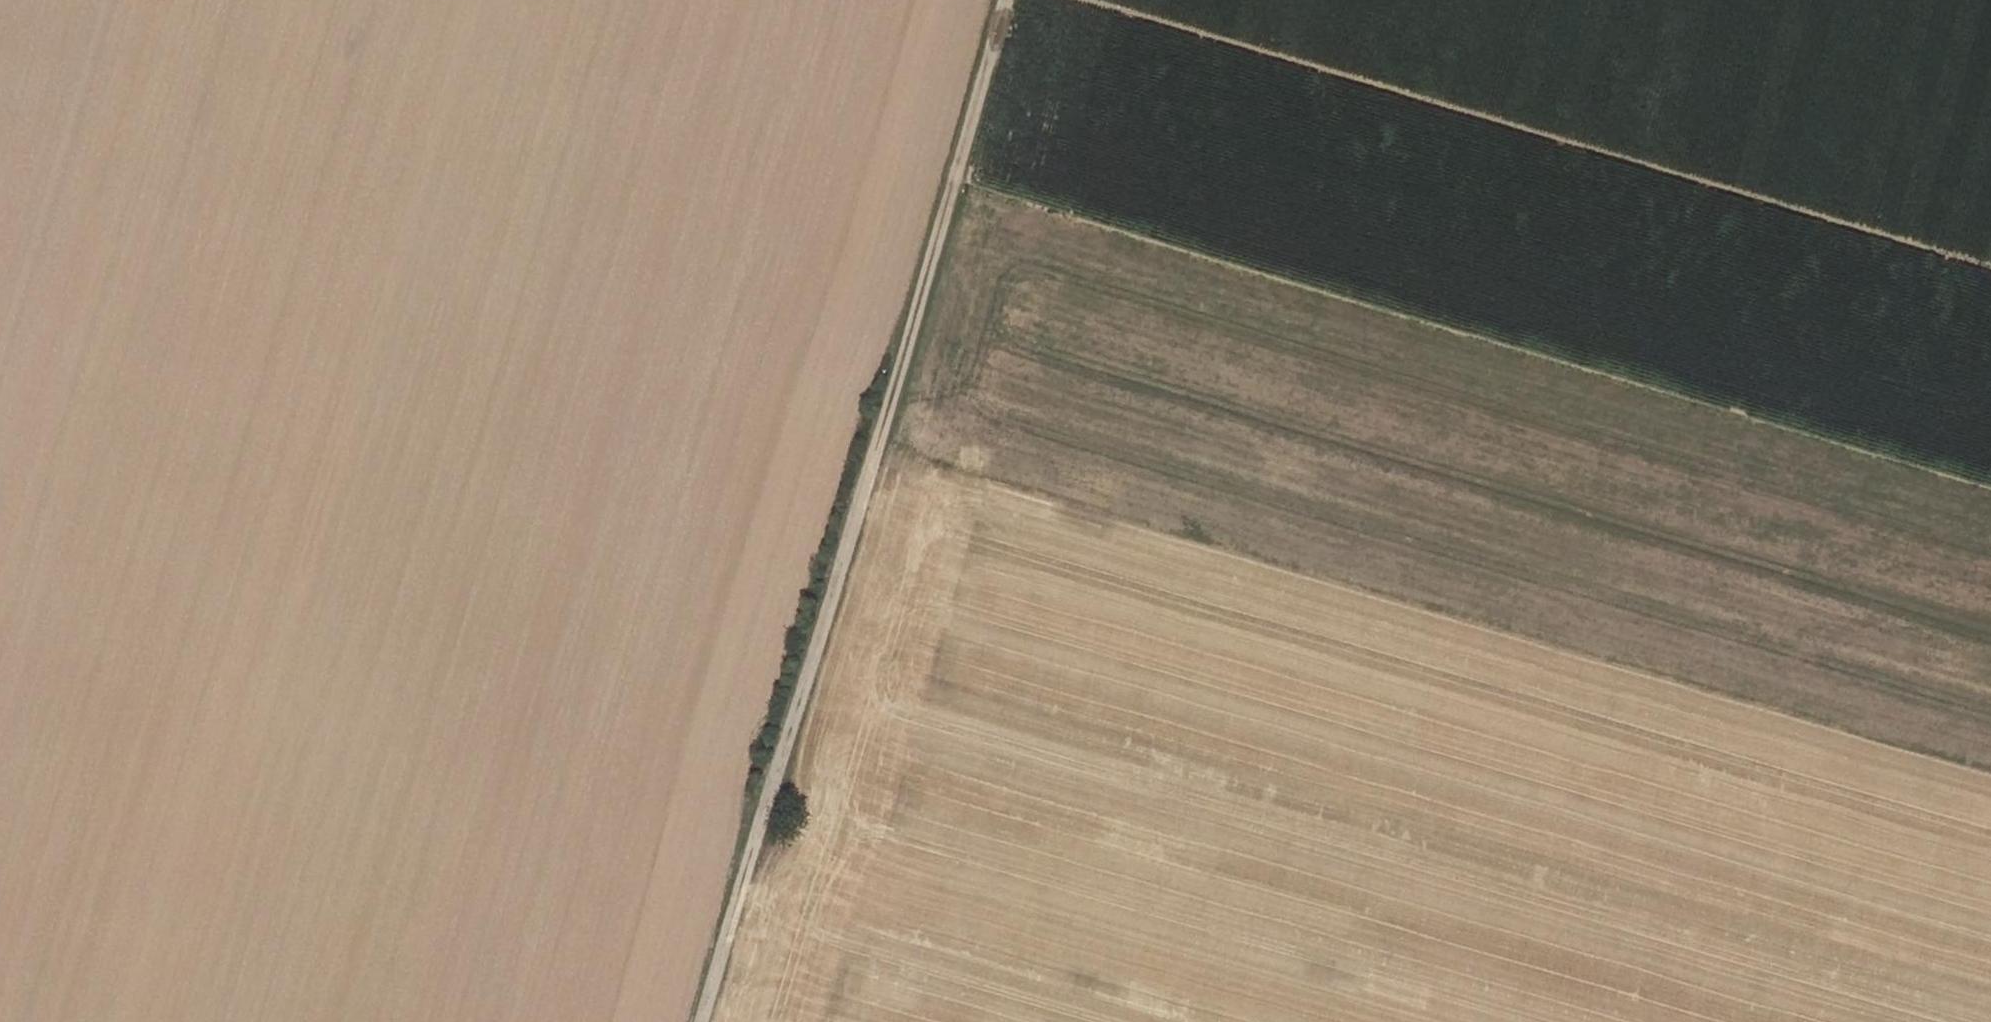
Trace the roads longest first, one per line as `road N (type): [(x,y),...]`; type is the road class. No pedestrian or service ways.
road 1 (track): [(1001,0),(695,1021)]

